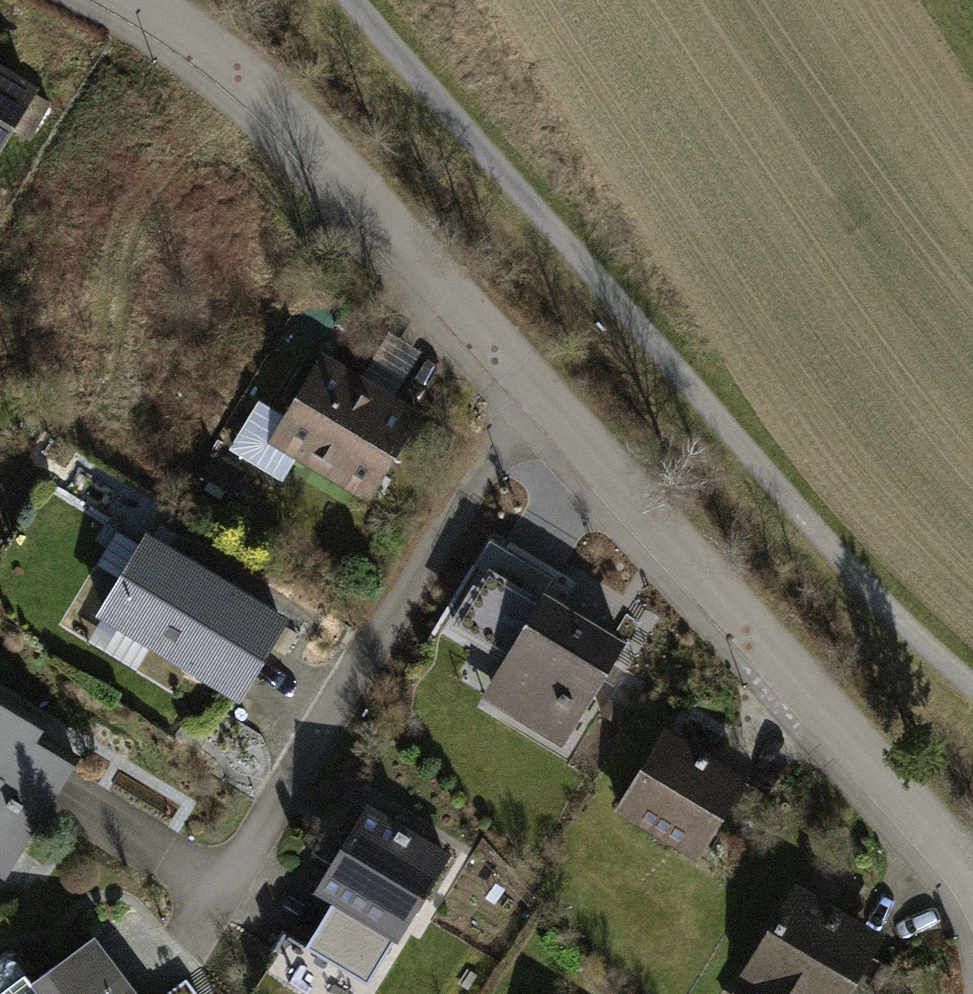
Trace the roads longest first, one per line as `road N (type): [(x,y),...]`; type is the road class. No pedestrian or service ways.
road 1 (track): [(972,676),(870,582),(720,424),(368,0)]
road 2 (residential): [(972,878),(852,722),(521,379)]
road 3 (residential): [(521,379),(200,912)]
road 4 (residential): [(521,379),(245,68),(134,0)]

